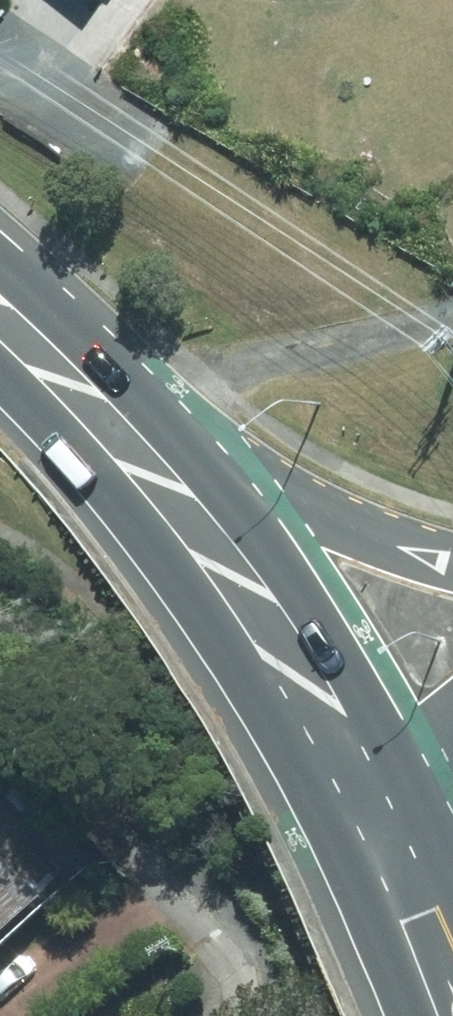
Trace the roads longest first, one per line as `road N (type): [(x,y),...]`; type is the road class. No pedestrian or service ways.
road 1 (secondary): [(363,784),(258,600),(106,433)]
road 2 (secondary): [(106,433),(452,564)]
road 3 (secondary): [(106,433),(0,337)]
road 4 (secondary): [(417,912),(363,784)]

